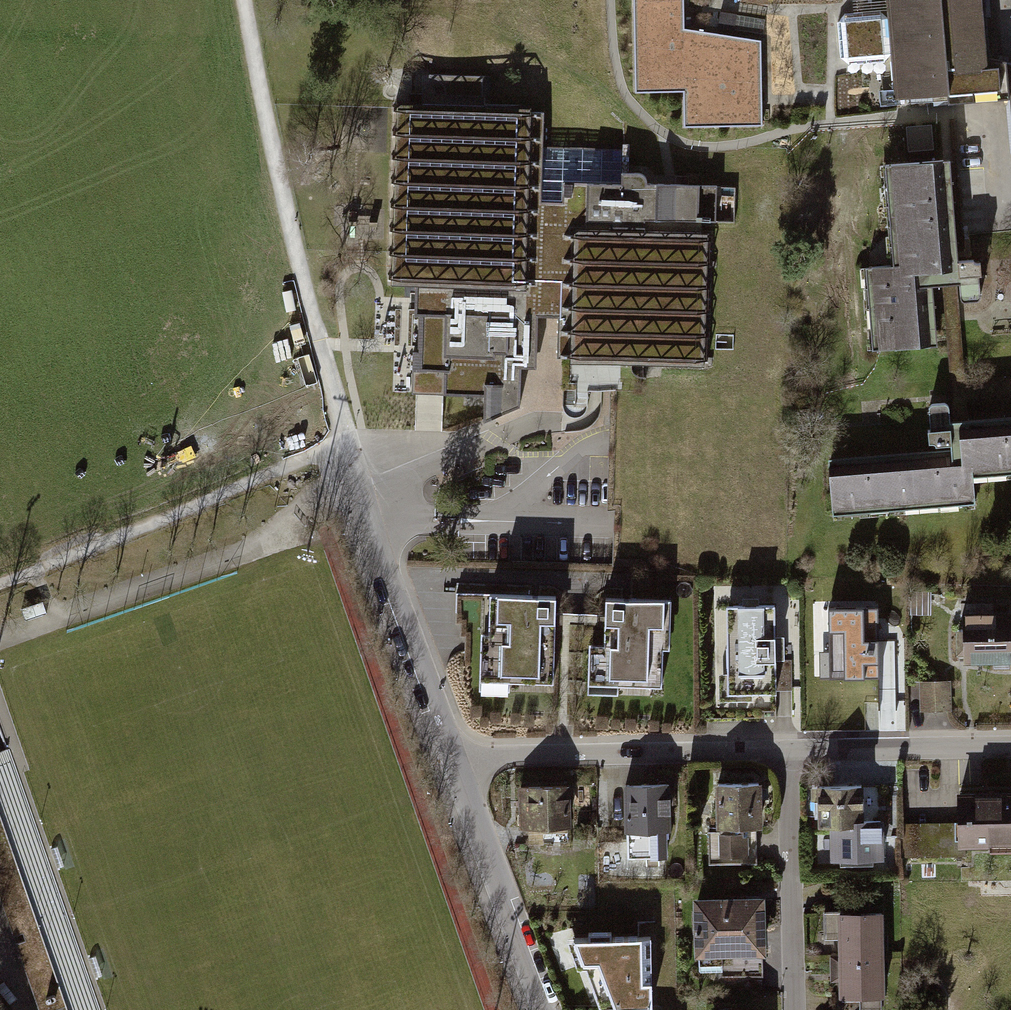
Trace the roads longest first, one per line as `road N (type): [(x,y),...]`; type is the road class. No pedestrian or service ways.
road 1 (track): [(347,445),(247,0)]
road 2 (track): [(0,580),(347,445)]
road 3 (residential): [(791,745),(451,759)]
road 4 (residential): [(451,759),(347,445)]
road 5 (residential): [(541,1009),(451,759)]
road 6 (residential): [(796,1009),(791,745)]
road 7 (residential): [(1010,742),(791,745)]

